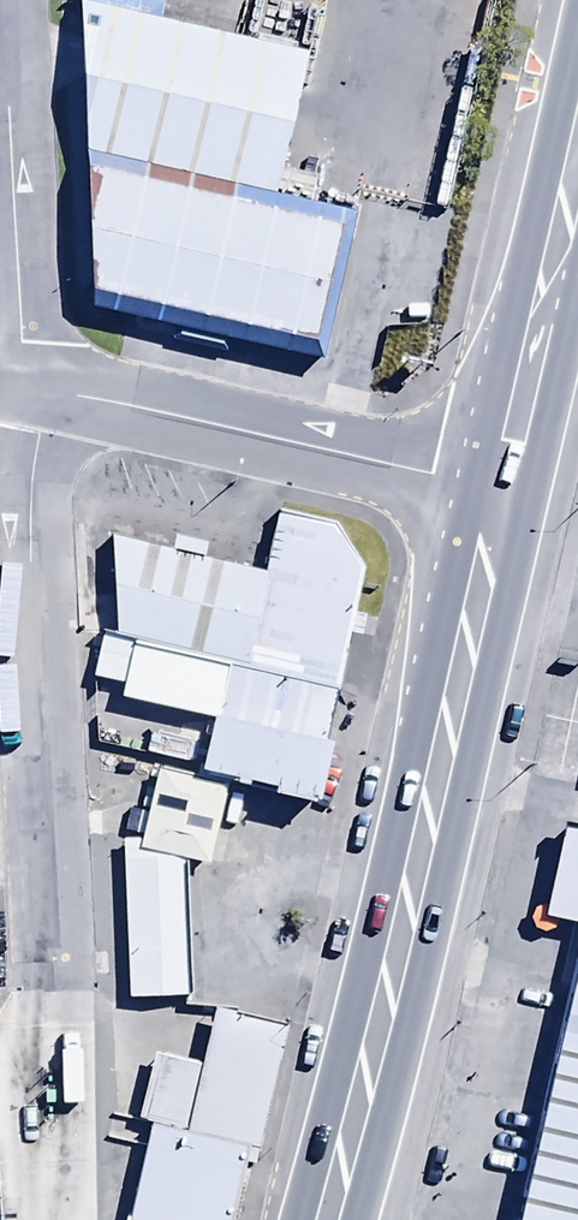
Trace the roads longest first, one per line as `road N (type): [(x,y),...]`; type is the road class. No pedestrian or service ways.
road 1 (trunk): [(325,1219),(500,488)]
road 2 (residential): [(30,392),(50,980)]
road 3 (residential): [(30,392),(138,407),(500,488)]
road 4 (residential): [(9,0),(30,392)]
road 5 (trunk): [(500,488),(577,134)]

